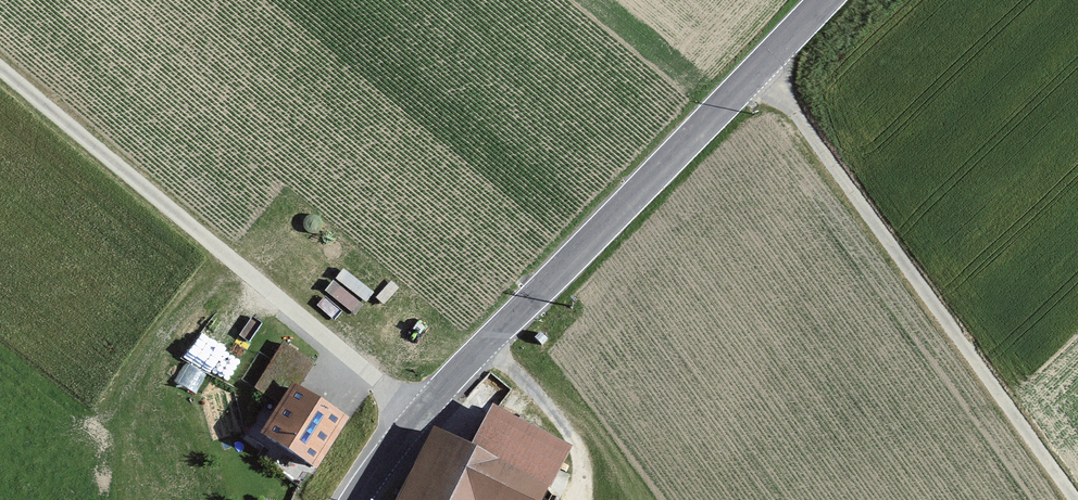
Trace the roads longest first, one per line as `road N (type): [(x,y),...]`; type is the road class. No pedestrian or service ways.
road 1 (tertiary): [(416,413),(825,0)]
road 2 (unclassified): [(416,413),(0,66)]
road 3 (track): [(762,69),(1076,499)]

